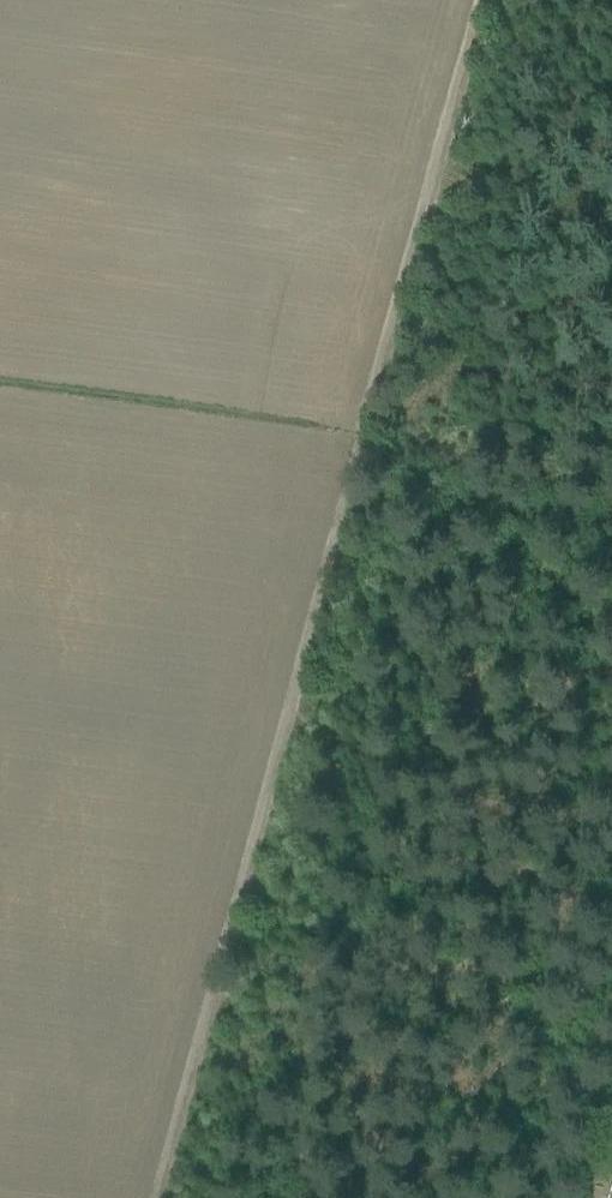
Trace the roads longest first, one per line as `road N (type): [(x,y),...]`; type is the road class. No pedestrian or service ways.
road 1 (track): [(294,718),(487,0)]
road 2 (track): [(294,718),(160,1197)]
road 3 (track): [(237,923),(512,991)]

